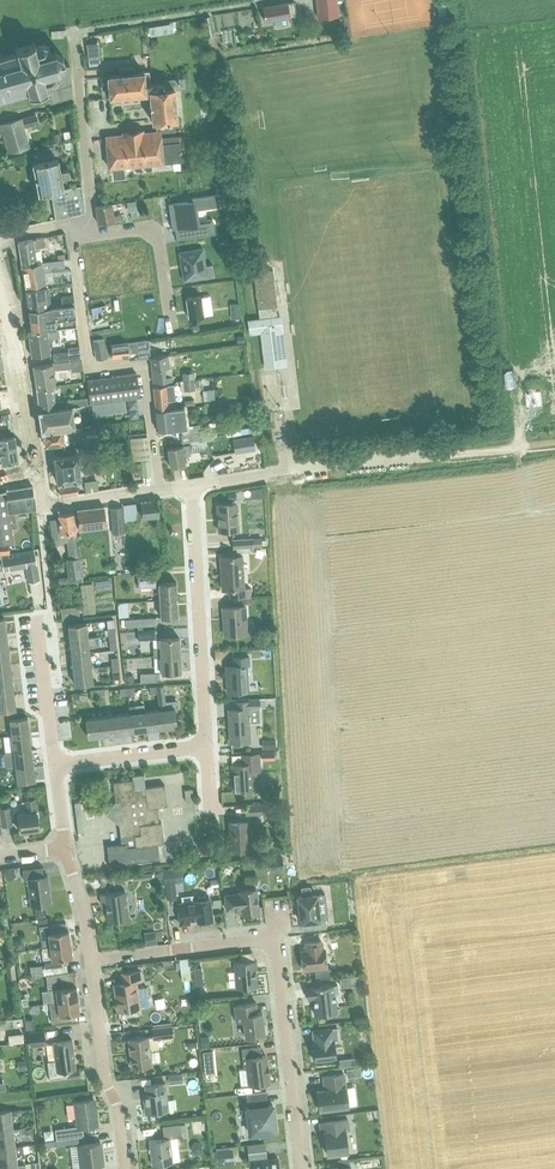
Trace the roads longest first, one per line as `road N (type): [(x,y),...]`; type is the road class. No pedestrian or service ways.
road 1 (residential): [(73,223),(91,218),(73,31),(270,0)]
road 2 (residential): [(160,489),(146,367),(91,363),(75,239)]
road 3 (residential): [(207,745),(192,485)]
road 4 (residential): [(192,485),(442,456)]
road 5 (residential): [(303,1168),(278,936)]
road 6 (residential): [(126,1168),(91,960)]
road 7 (residential): [(91,960),(278,936)]
road 8 (residential): [(75,239),(144,229),(159,241),(171,331)]
road 9 (tertiary): [(38,468),(0,300)]
road 10 (residential): [(207,745),(55,761)]
road 11 (residential): [(38,468),(46,504),(160,489)]
road 12 (residential): [(55,761),(38,621)]

